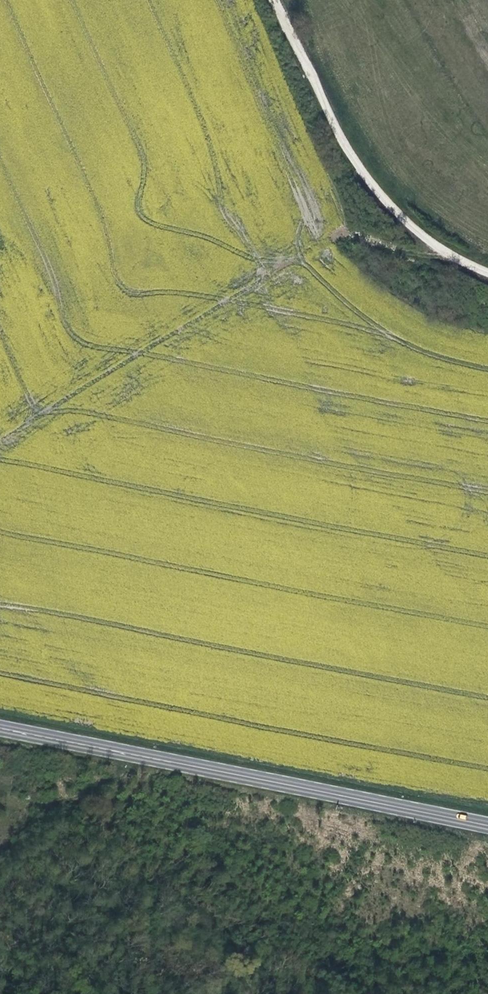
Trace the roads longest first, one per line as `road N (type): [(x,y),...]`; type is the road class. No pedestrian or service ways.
road 1 (primary): [(0,728),(487,825)]
road 2 (track): [(487,272),(418,232),(361,168),(274,0)]

